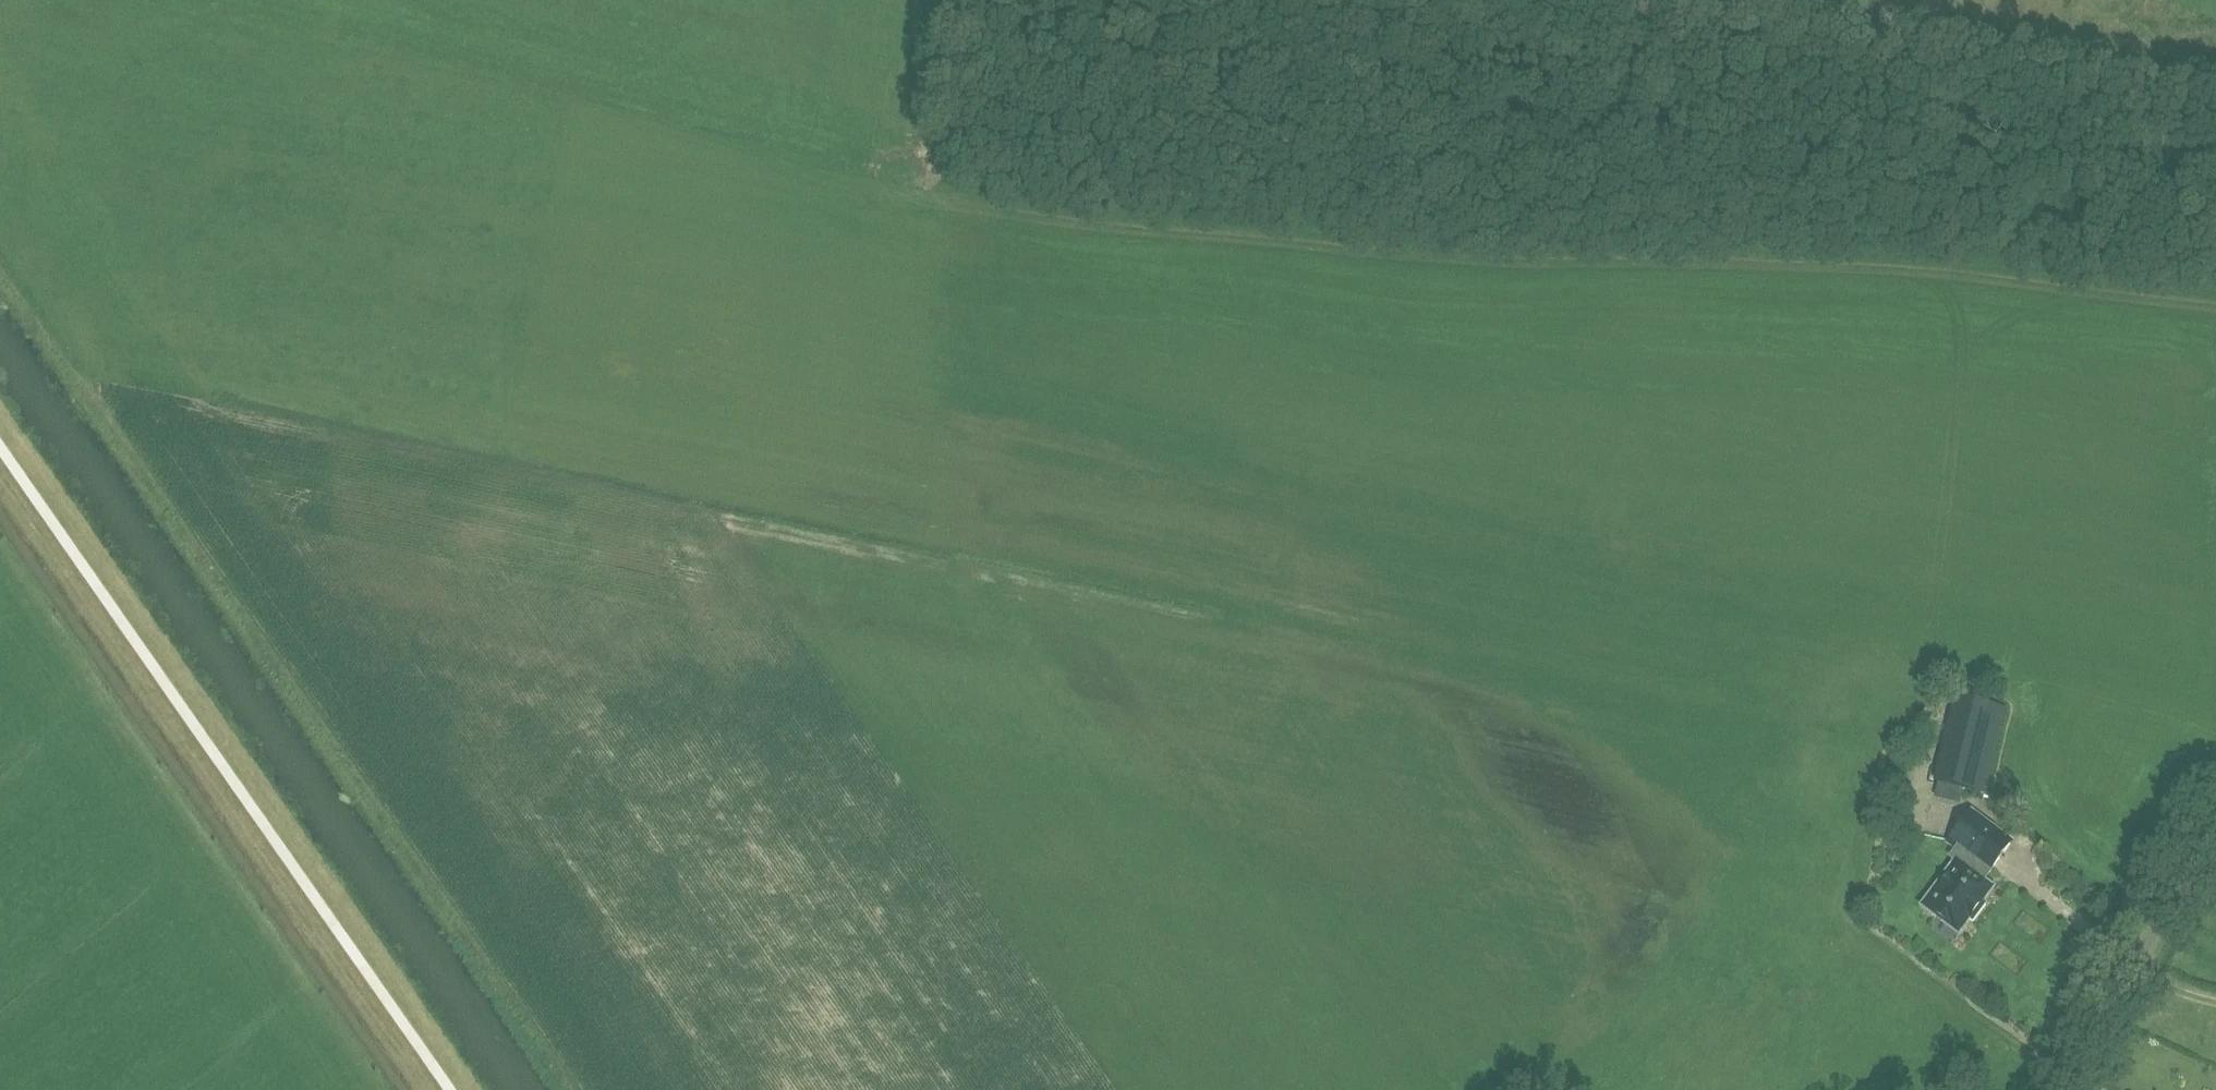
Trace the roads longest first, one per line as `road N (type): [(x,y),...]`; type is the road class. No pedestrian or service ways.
road 1 (unclassified): [(2065,1089),(2215,840)]

